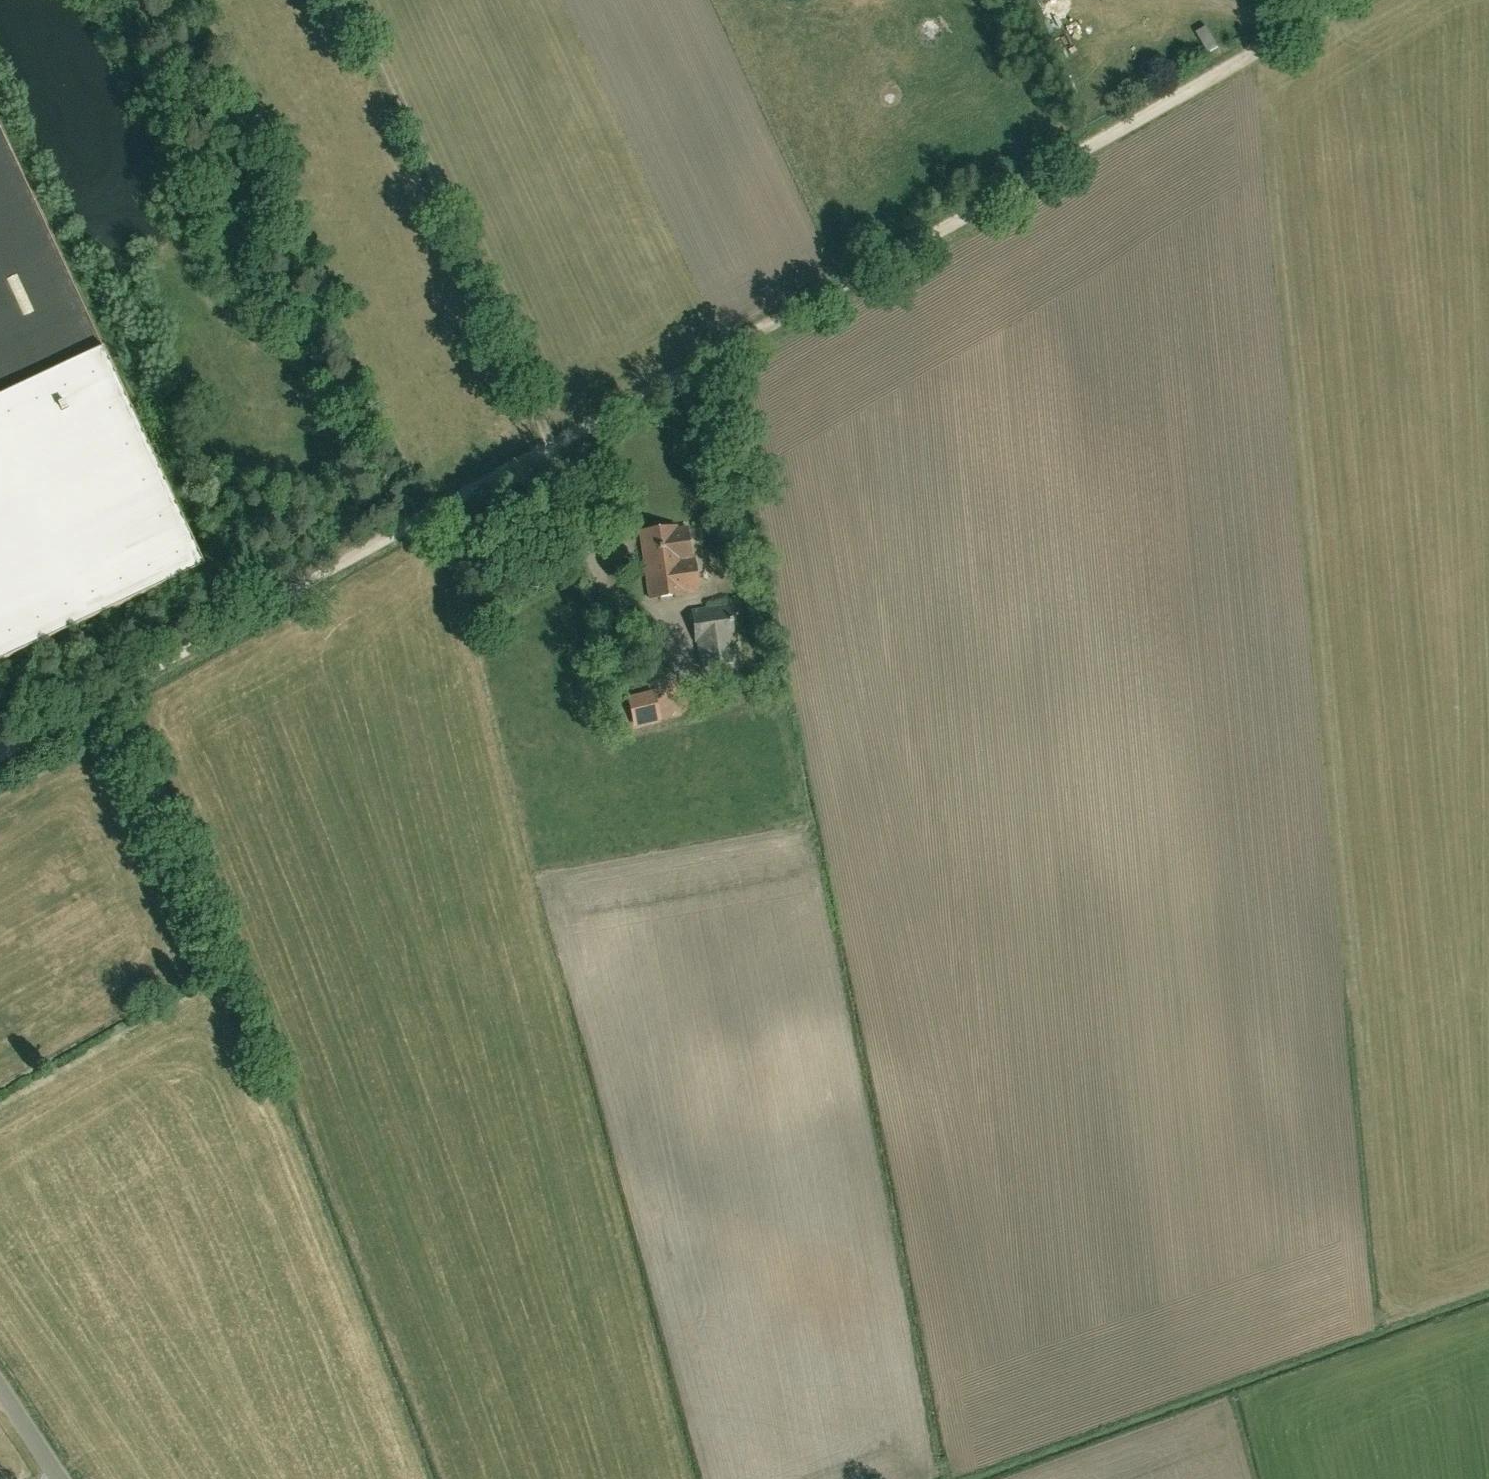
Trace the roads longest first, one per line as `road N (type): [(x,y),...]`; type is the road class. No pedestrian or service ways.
road 1 (track): [(1348,0),(32,741)]

